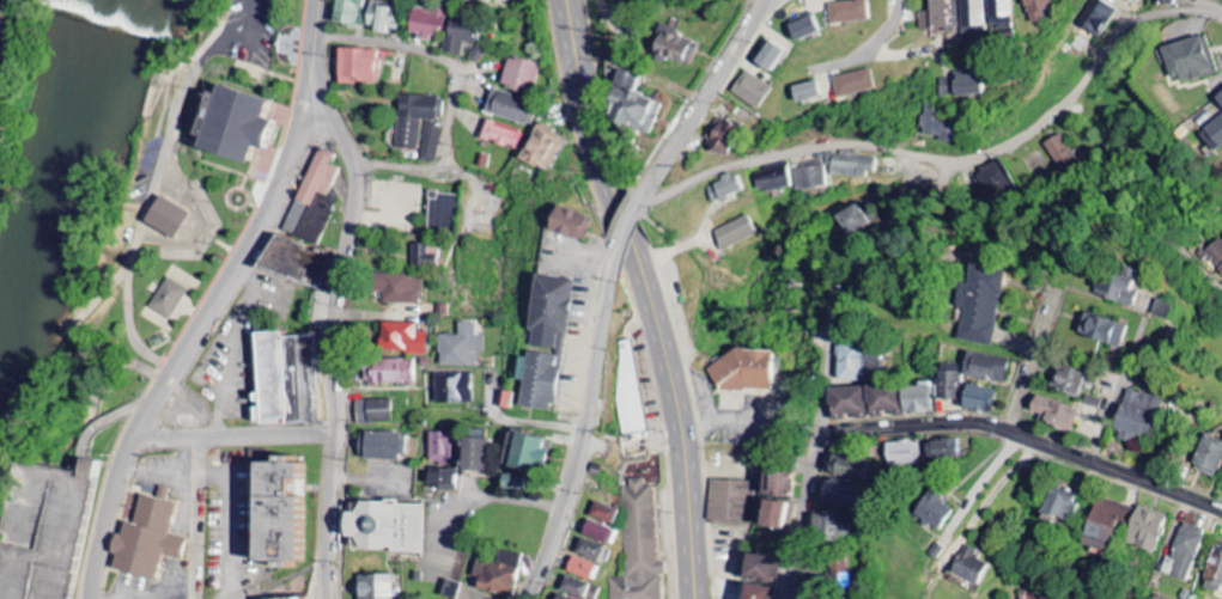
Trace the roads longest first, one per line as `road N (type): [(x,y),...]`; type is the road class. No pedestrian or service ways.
road 1 (residential): [(526,598),(569,494),(630,231),(768,0)]
road 2 (residential): [(640,209),(716,167),(819,145),(851,142),(954,161),(983,154),(1062,109),(1132,24),(1163,13),(1221,13)]
road 3 (secondary): [(697,598),(677,399),(569,0)]
road 4 (tertiary): [(320,598),(322,507),(336,420),(334,318),(353,185),(315,59)]
road 5 (residential): [(827,427),(832,330),(855,291),(877,275),(1112,220),(1167,238),(1221,289)]
road 6 (residential): [(1221,511),(1143,476),(989,428),(827,427)]
road 7 (tertiary): [(315,59),(272,197),(184,348)]
road 8 (tertiary): [(184,348),(121,467),(89,576),(91,598)]
road 9 (residential): [(317,35),(407,47),(456,66),(463,75),(443,160)]
road 10 (residential): [(832,330),(839,279),(857,247),(894,214),(932,195),(962,160)]
road 11 (residential): [(790,598),(811,470),(827,427)]
road 12 (residential): [(989,428),(1020,283)]
road 13 (residential): [(203,442),(334,434)]

